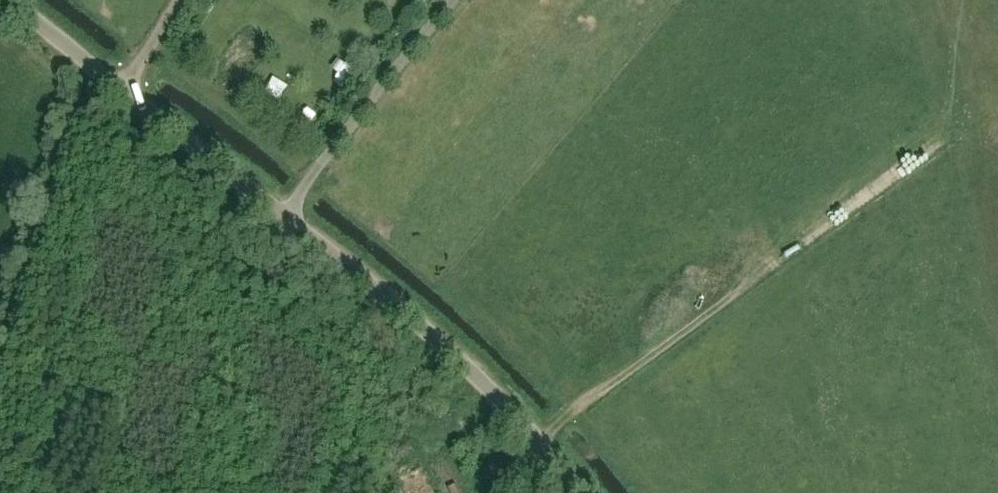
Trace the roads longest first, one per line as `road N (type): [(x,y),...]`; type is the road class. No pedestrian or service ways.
road 1 (unclassified): [(580,492),(469,369),(8,0)]
road 2 (track): [(538,442),(940,141)]

